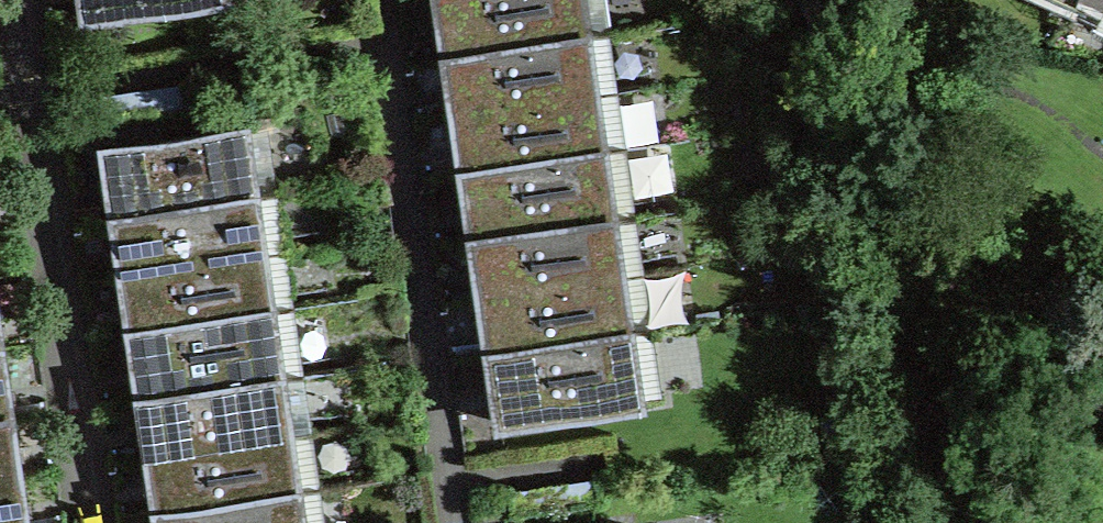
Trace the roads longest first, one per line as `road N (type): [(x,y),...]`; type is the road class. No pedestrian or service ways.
road 1 (residential): [(805,0),(875,193),(944,442),(954,522)]
road 2 (residential): [(20,0),(94,522)]
road 3 (residential): [(460,522),(388,36)]

